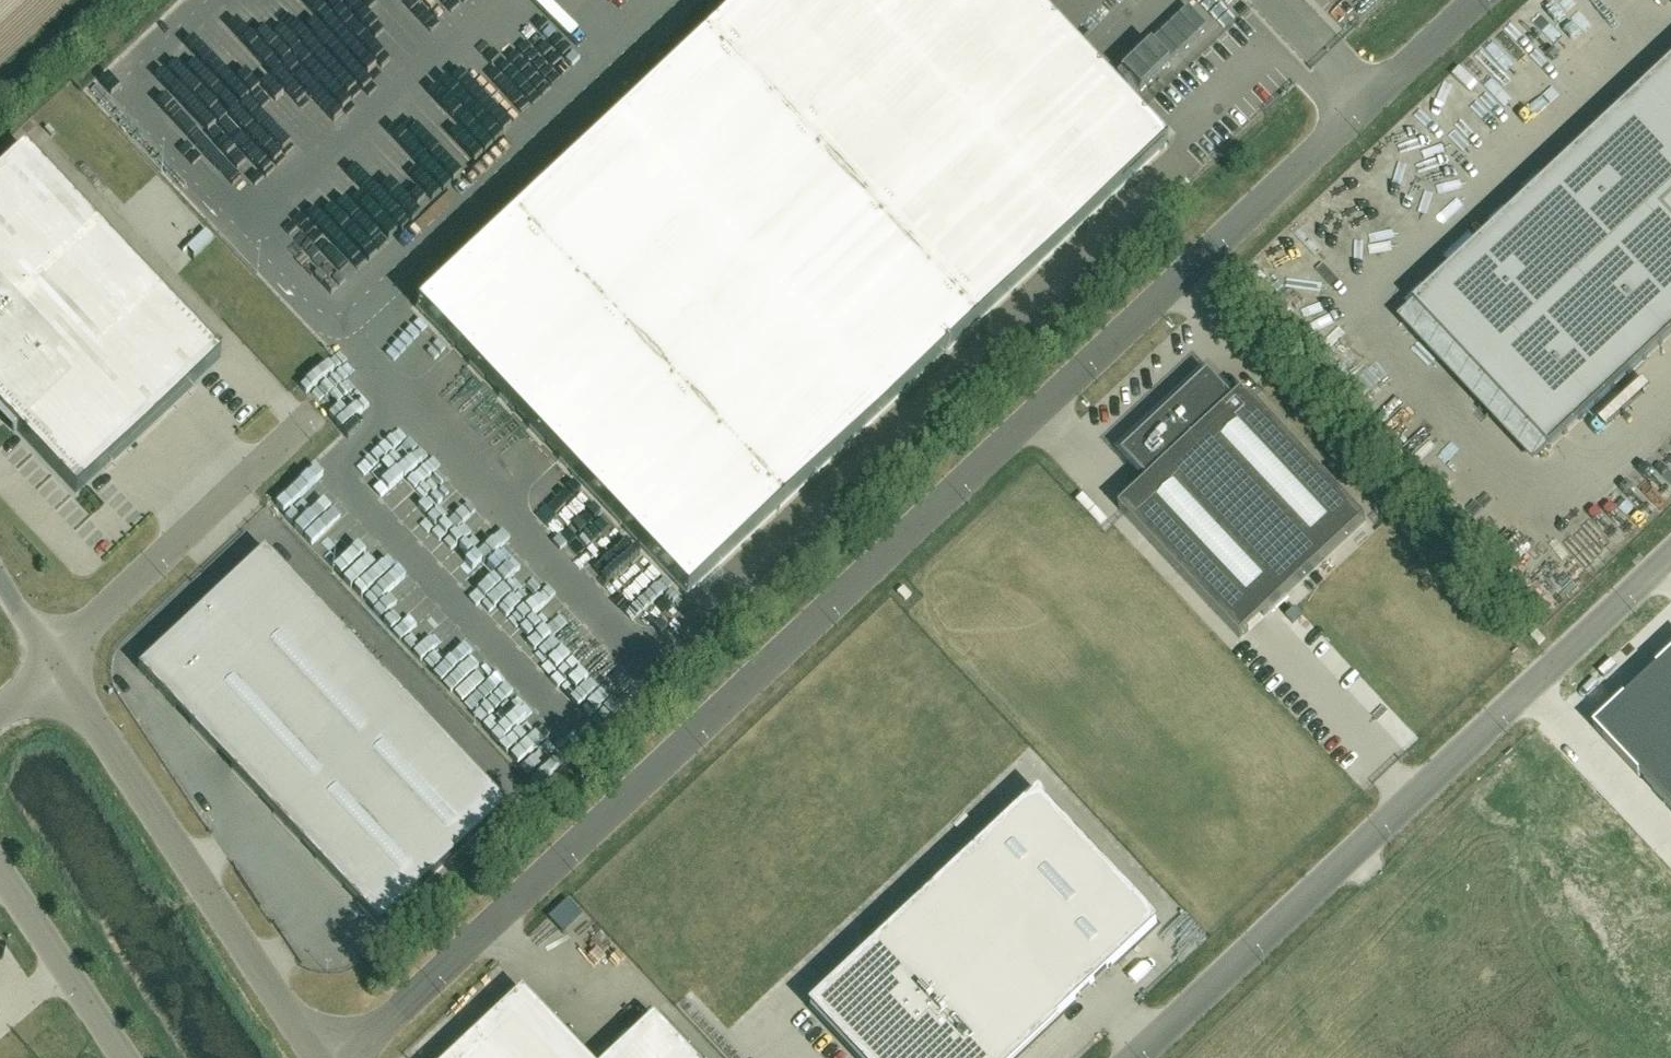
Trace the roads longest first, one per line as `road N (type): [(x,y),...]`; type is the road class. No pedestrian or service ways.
road 1 (unclassified): [(1474,0),(342,1057)]
road 2 (unclassified): [(1134,1057),(1670,552)]
road 3 (unclassified): [(56,667),(316,1057)]
road 4 (unclassified): [(123,1057),(0,873)]

